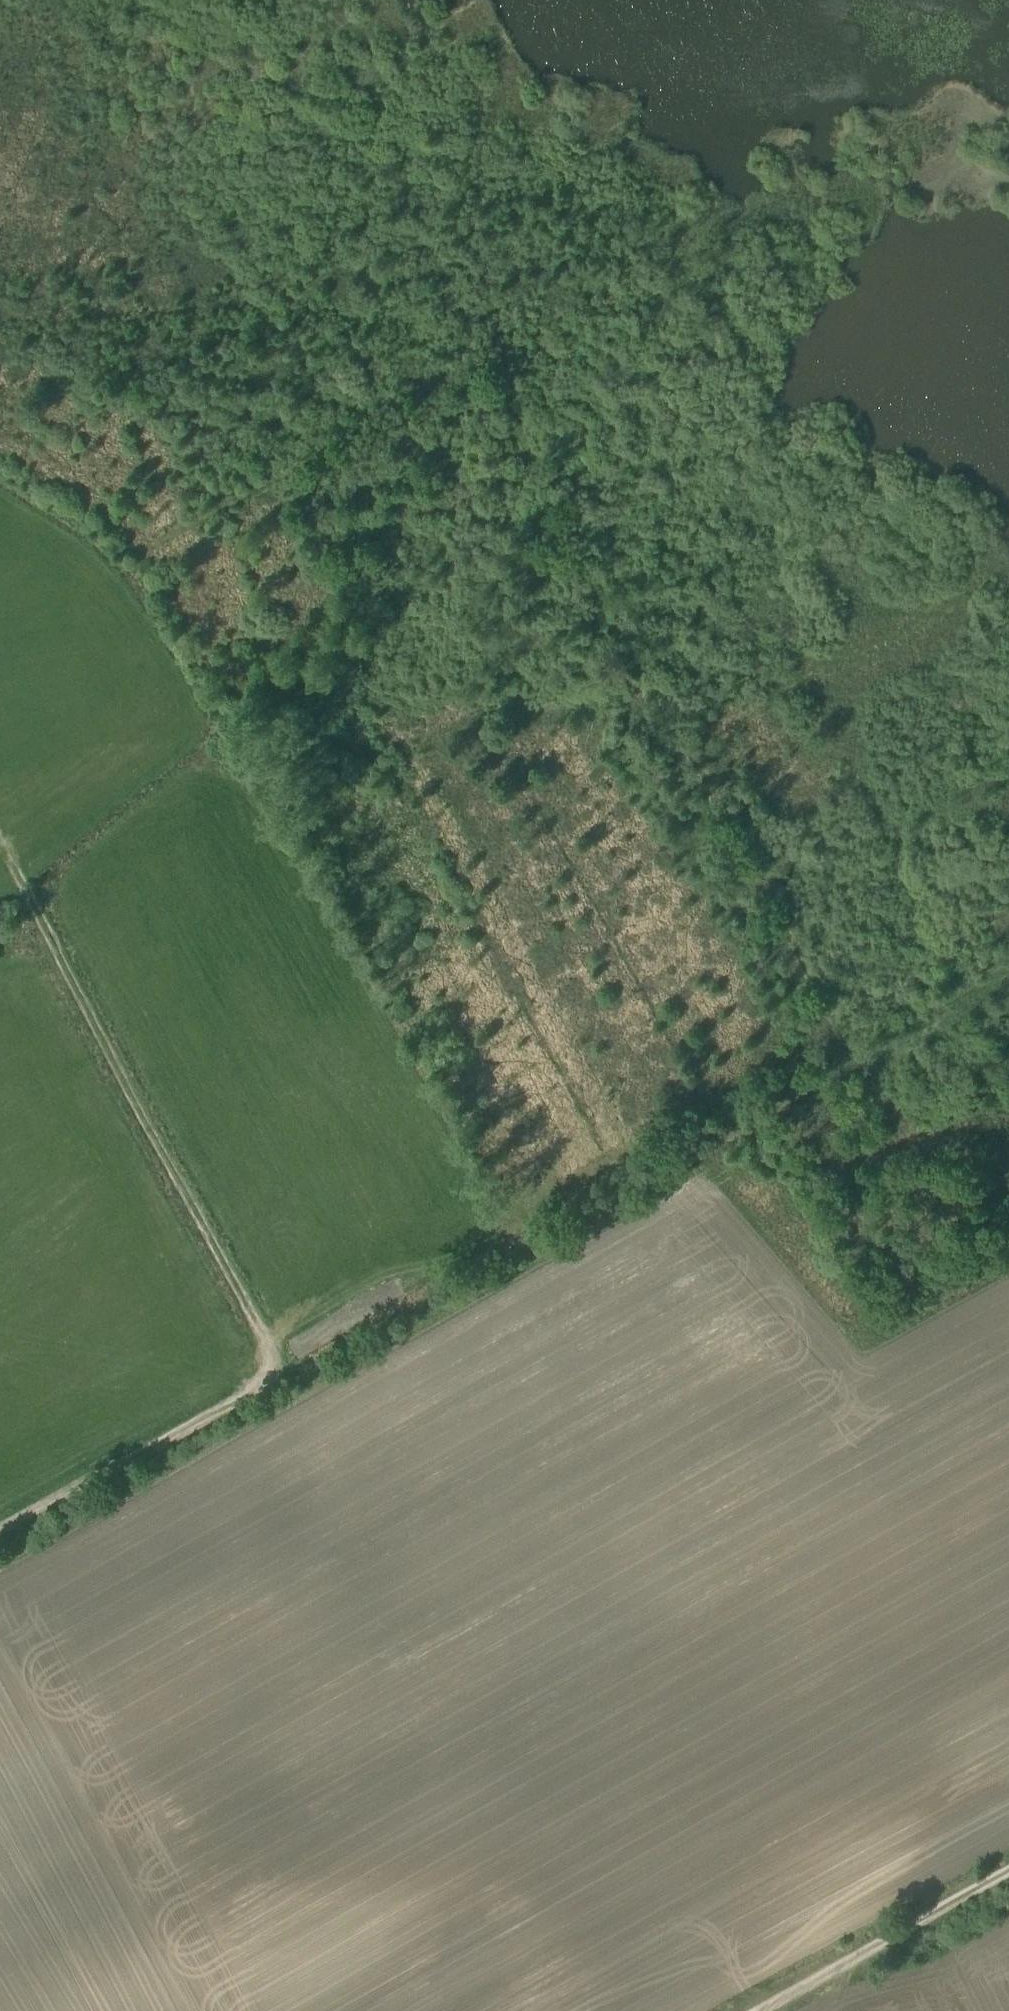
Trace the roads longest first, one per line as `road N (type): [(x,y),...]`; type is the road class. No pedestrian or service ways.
road 1 (track): [(26,905),(282,1375),(0,1529)]
road 2 (track): [(1008,1874),(761,2010)]

